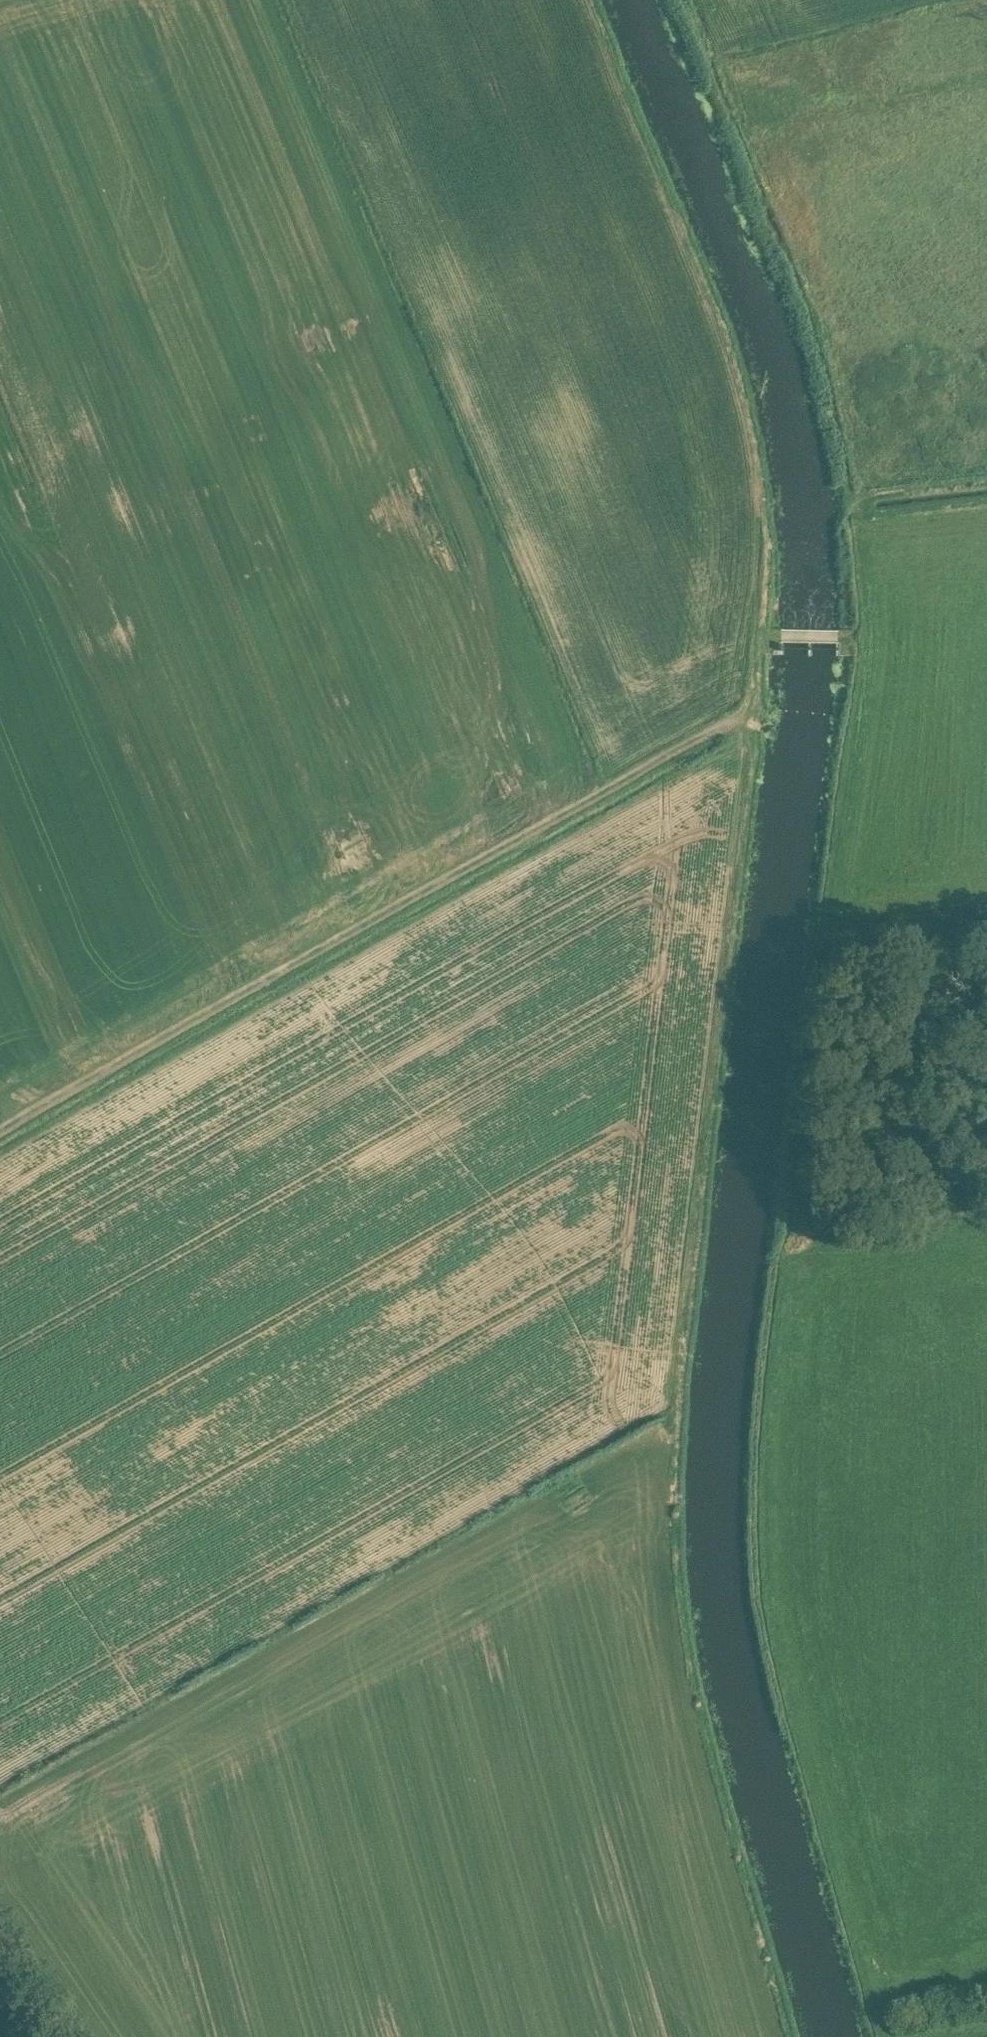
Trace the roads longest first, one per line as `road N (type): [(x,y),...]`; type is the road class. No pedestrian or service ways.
road 1 (track): [(857,638),(761,637),(760,709),(0,1129)]

